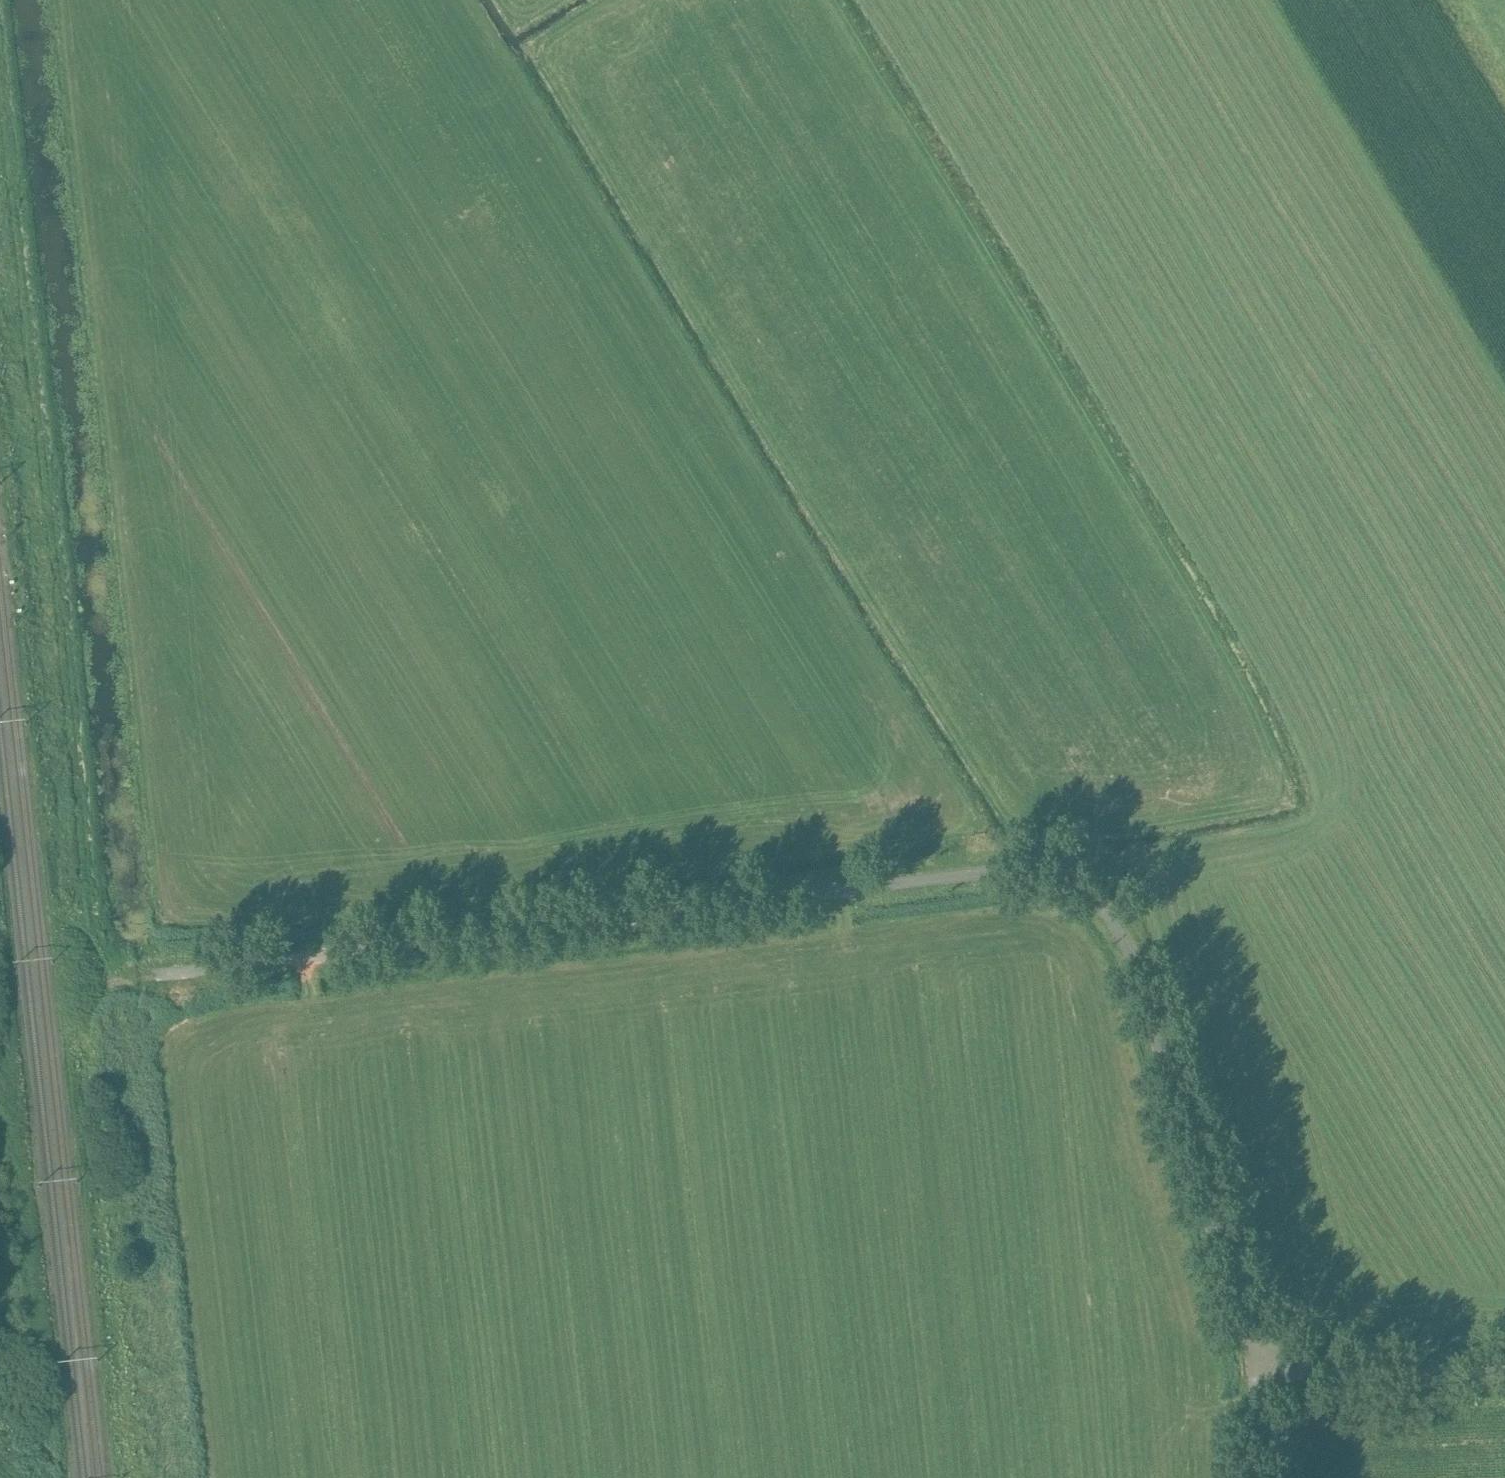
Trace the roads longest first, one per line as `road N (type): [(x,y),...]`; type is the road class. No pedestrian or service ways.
road 1 (unclassified): [(1262,1383),(1130,960),(1089,879),(1050,875),(120,980)]
road 2 (unclassified): [(1262,1383),(1504,1380)]

